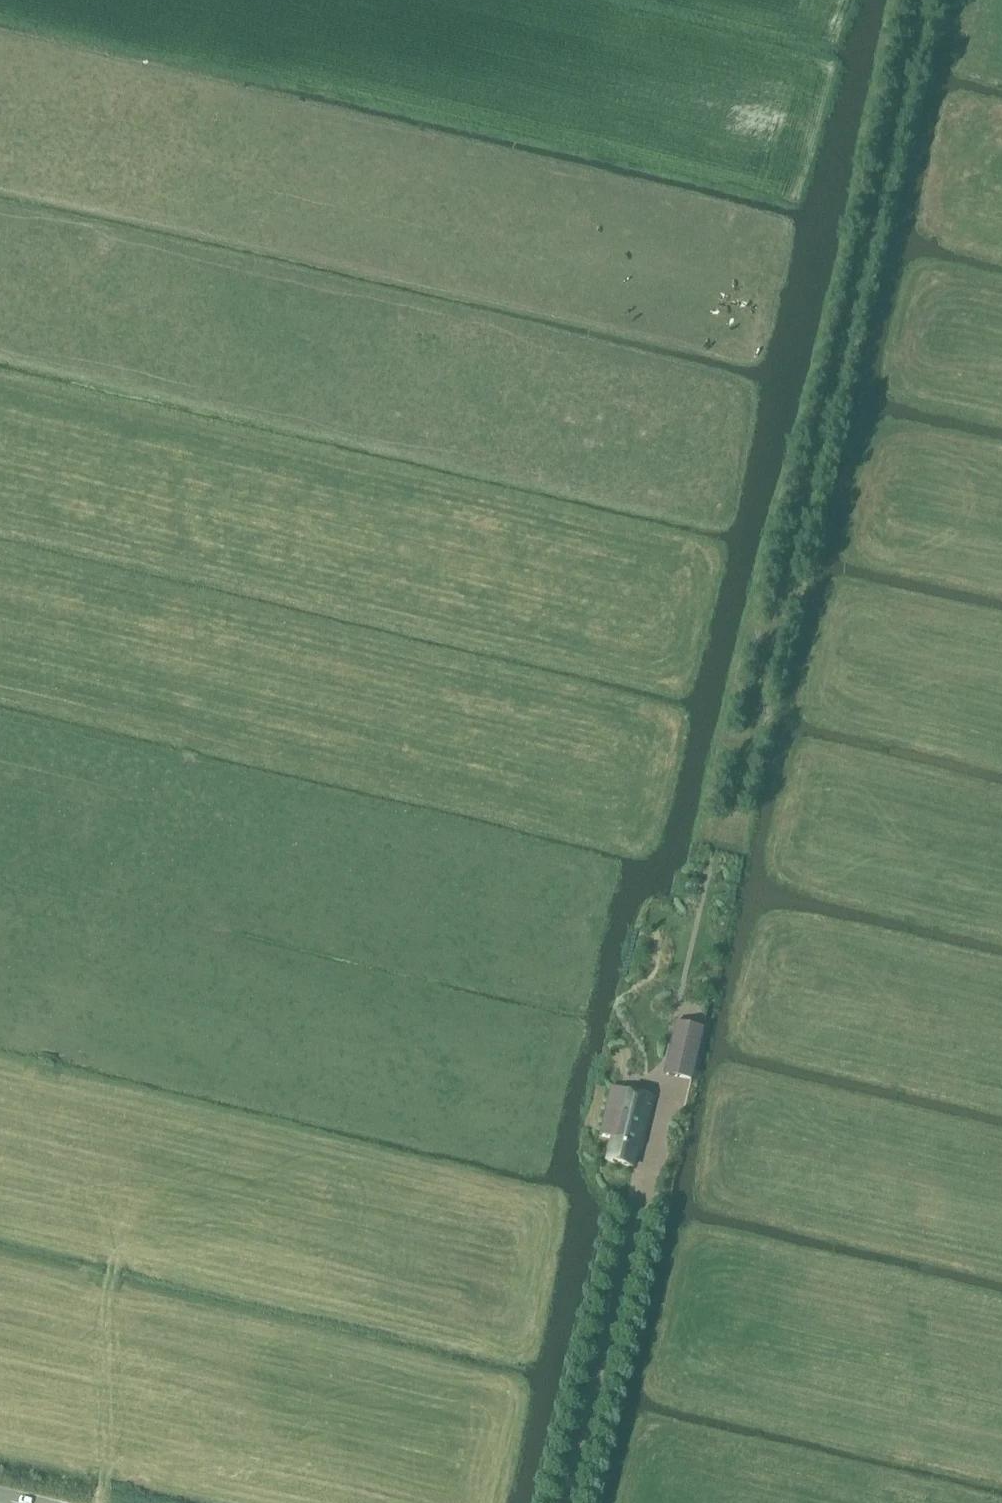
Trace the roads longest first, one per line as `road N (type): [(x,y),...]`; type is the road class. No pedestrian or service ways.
road 1 (track): [(670,1090),(564,1502)]

